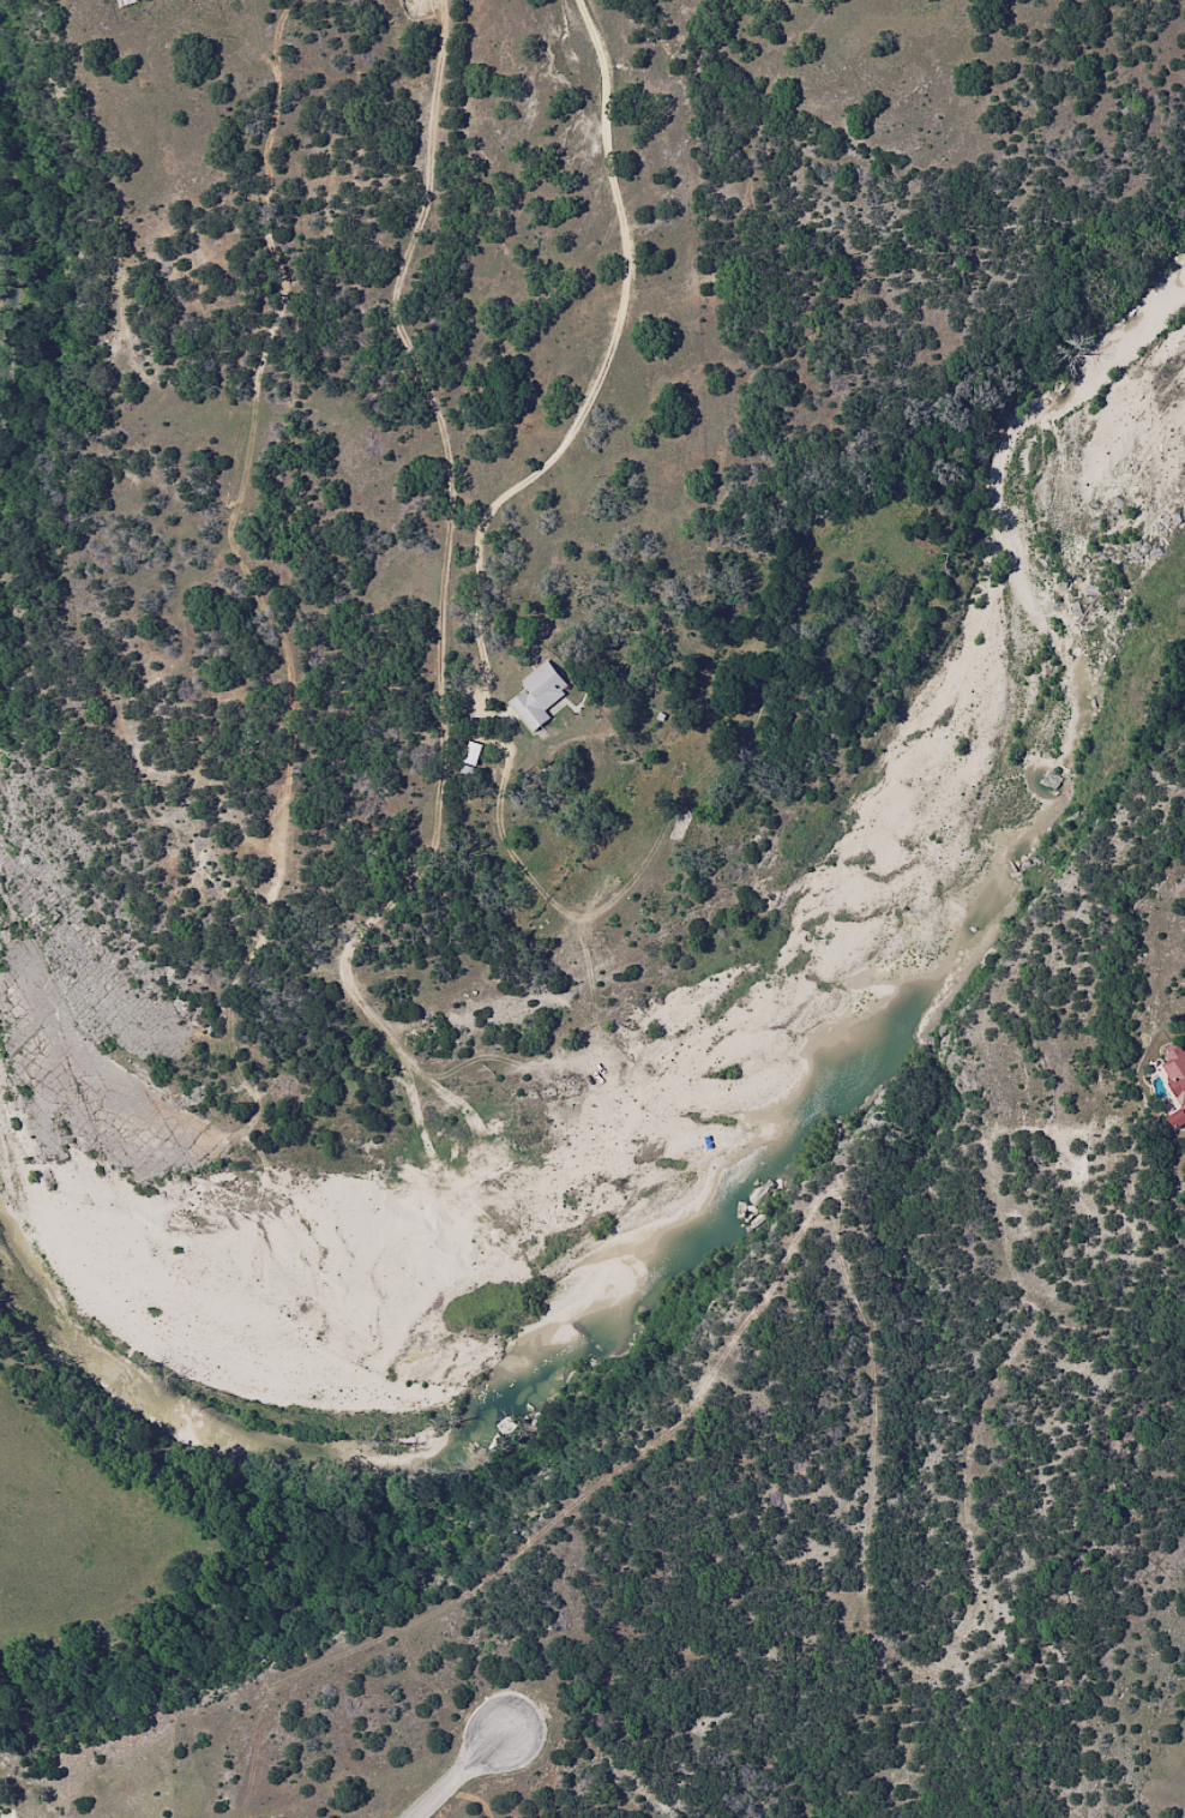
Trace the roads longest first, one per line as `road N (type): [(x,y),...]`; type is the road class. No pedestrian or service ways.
road 1 (residential): [(307,0),(351,210),(363,346),(342,409),(273,460),(253,487),(247,517),(243,558),(290,653),(299,701),(278,852),(319,893),(369,1002),(392,1020),(427,1025),(481,996),(569,997),(613,958),(661,877)]
road 2 (residential): [(771,600),(738,583),(723,562),(720,505),(734,378),(715,286),(757,185),(775,61),(824,23),(830,0)]

